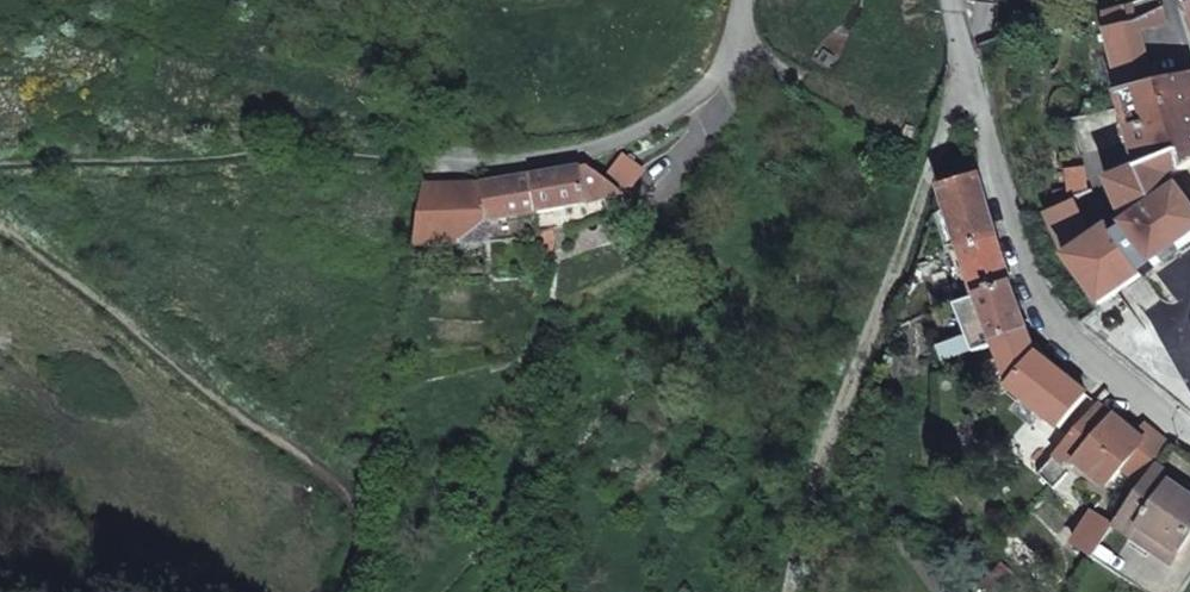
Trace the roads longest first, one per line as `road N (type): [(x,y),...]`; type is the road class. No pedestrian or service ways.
road 1 (track): [(969,57),(794,591)]
road 2 (track): [(355,591),(364,547),(355,503),(101,292),(0,227)]
road 3 (residential): [(1189,423),(1052,323),(1018,243),(953,0)]
road 4 (residential): [(750,0),(730,71),(680,123),(614,152),(489,171),(406,164)]

